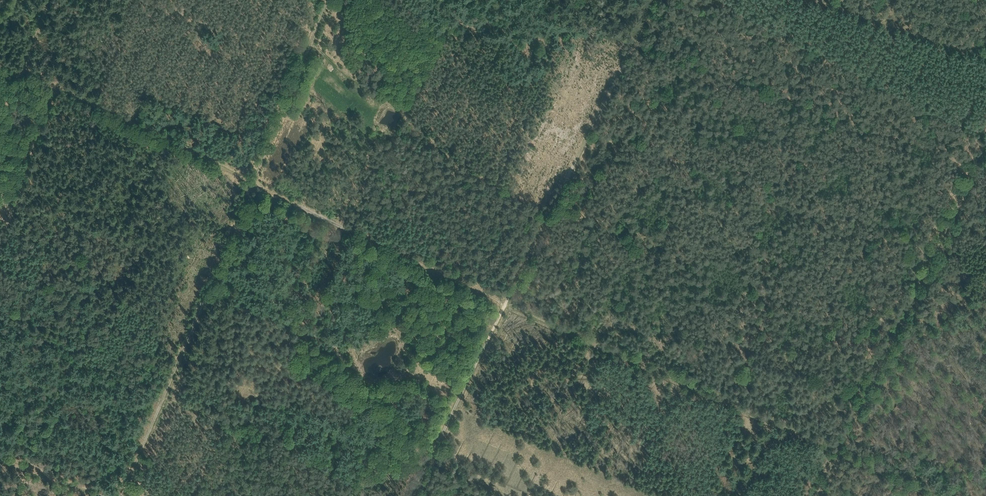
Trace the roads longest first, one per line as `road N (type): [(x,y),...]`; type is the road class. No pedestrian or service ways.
road 1 (track): [(431,447),(502,301),(943,495)]
road 2 (track): [(253,179),(502,301),(653,0)]
road 3 (track): [(985,142),(818,495)]
road 4 (track): [(160,399),(253,179)]
road 5 (track): [(253,179),(328,0)]

